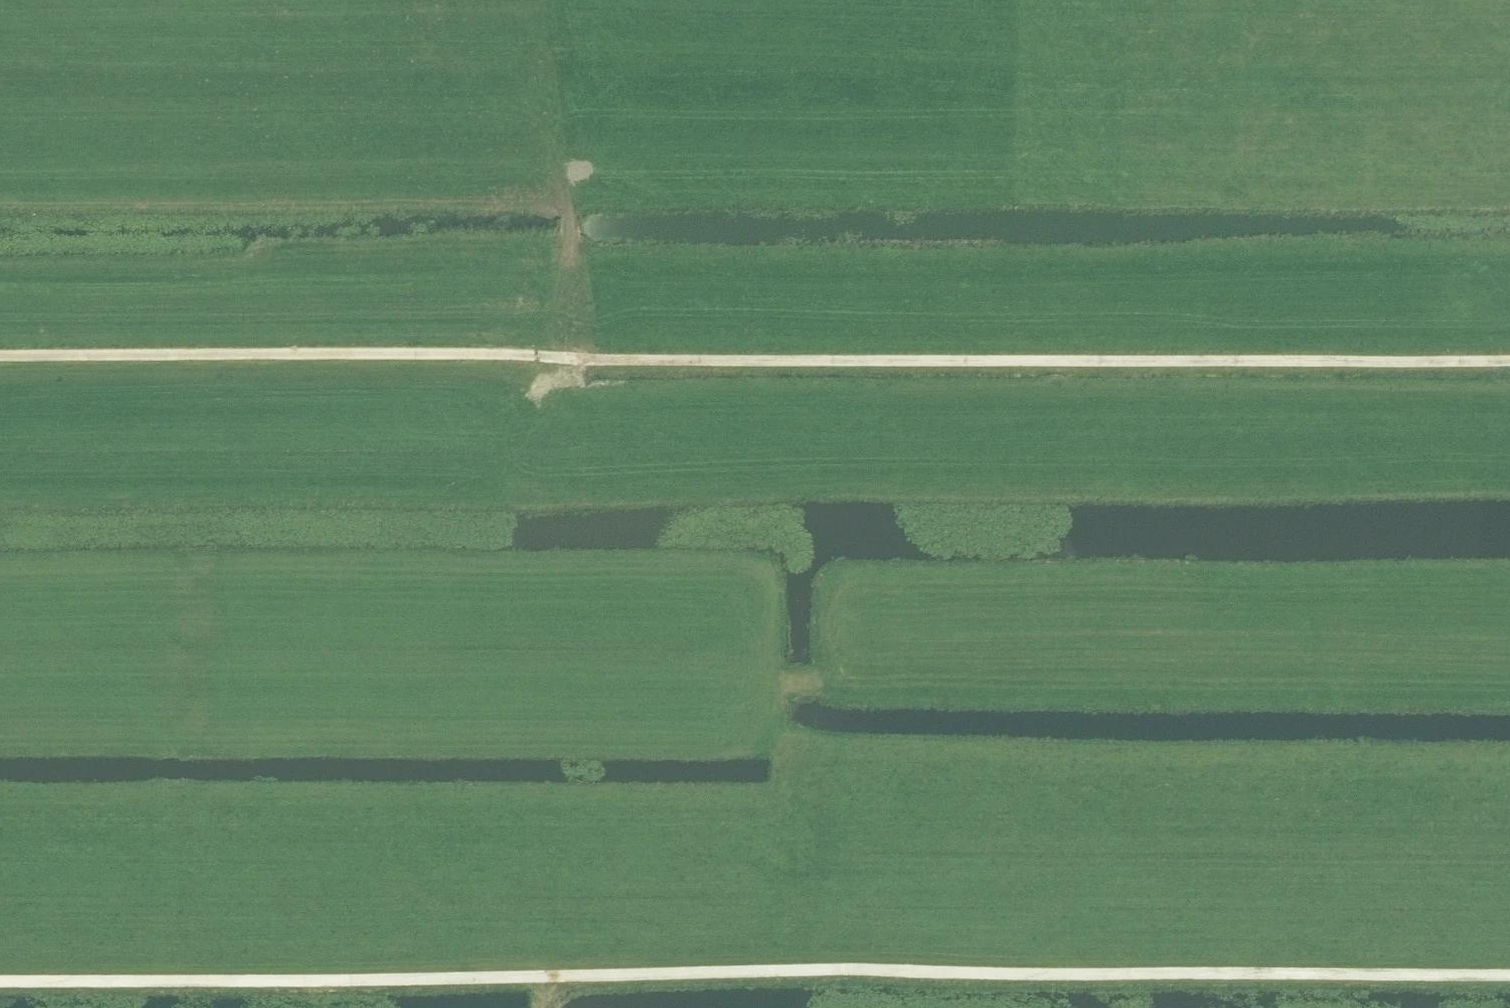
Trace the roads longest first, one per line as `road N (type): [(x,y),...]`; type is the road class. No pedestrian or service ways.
road 1 (track): [(1509,973),(857,969),(0,981)]
road 2 (track): [(1509,362),(0,356)]

